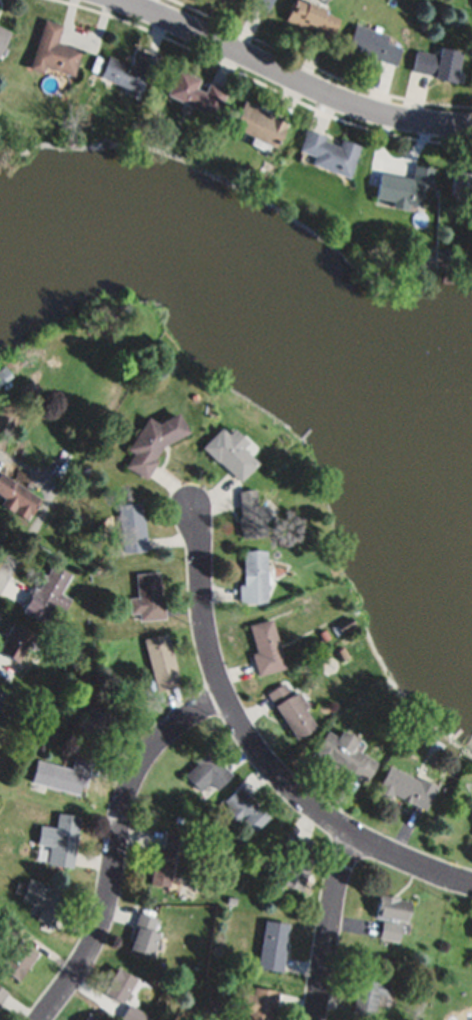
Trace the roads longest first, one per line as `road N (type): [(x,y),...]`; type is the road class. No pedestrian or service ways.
road 1 (residential): [(471,884),(347,832),(261,752),(209,642),(198,500)]
road 2 (residential): [(41,1019),(99,934),(124,806),(149,753),(228,696)]
road 3 (residential): [(471,128),(349,105),(112,0)]
road 4 (residential): [(354,835),(333,906),(316,1019)]

